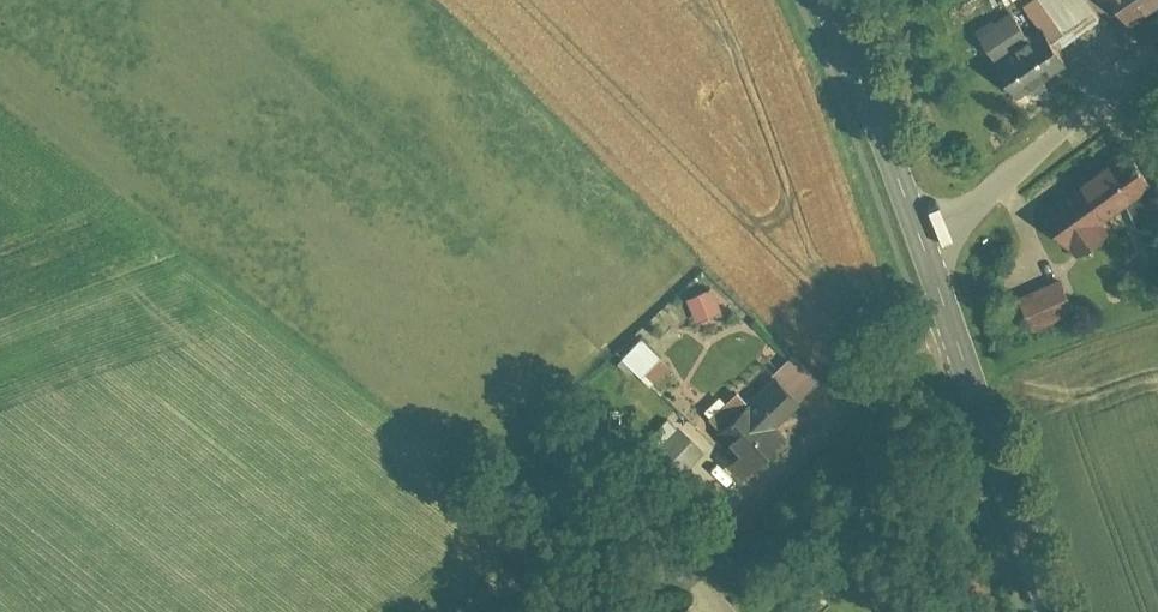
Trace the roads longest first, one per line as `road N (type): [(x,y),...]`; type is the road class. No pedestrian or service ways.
road 1 (tertiary): [(1052,611),(922,237)]
road 2 (residential): [(1157,67),(1091,106),(961,217),(922,237)]
road 3 (tertiary): [(922,237),(825,0)]

